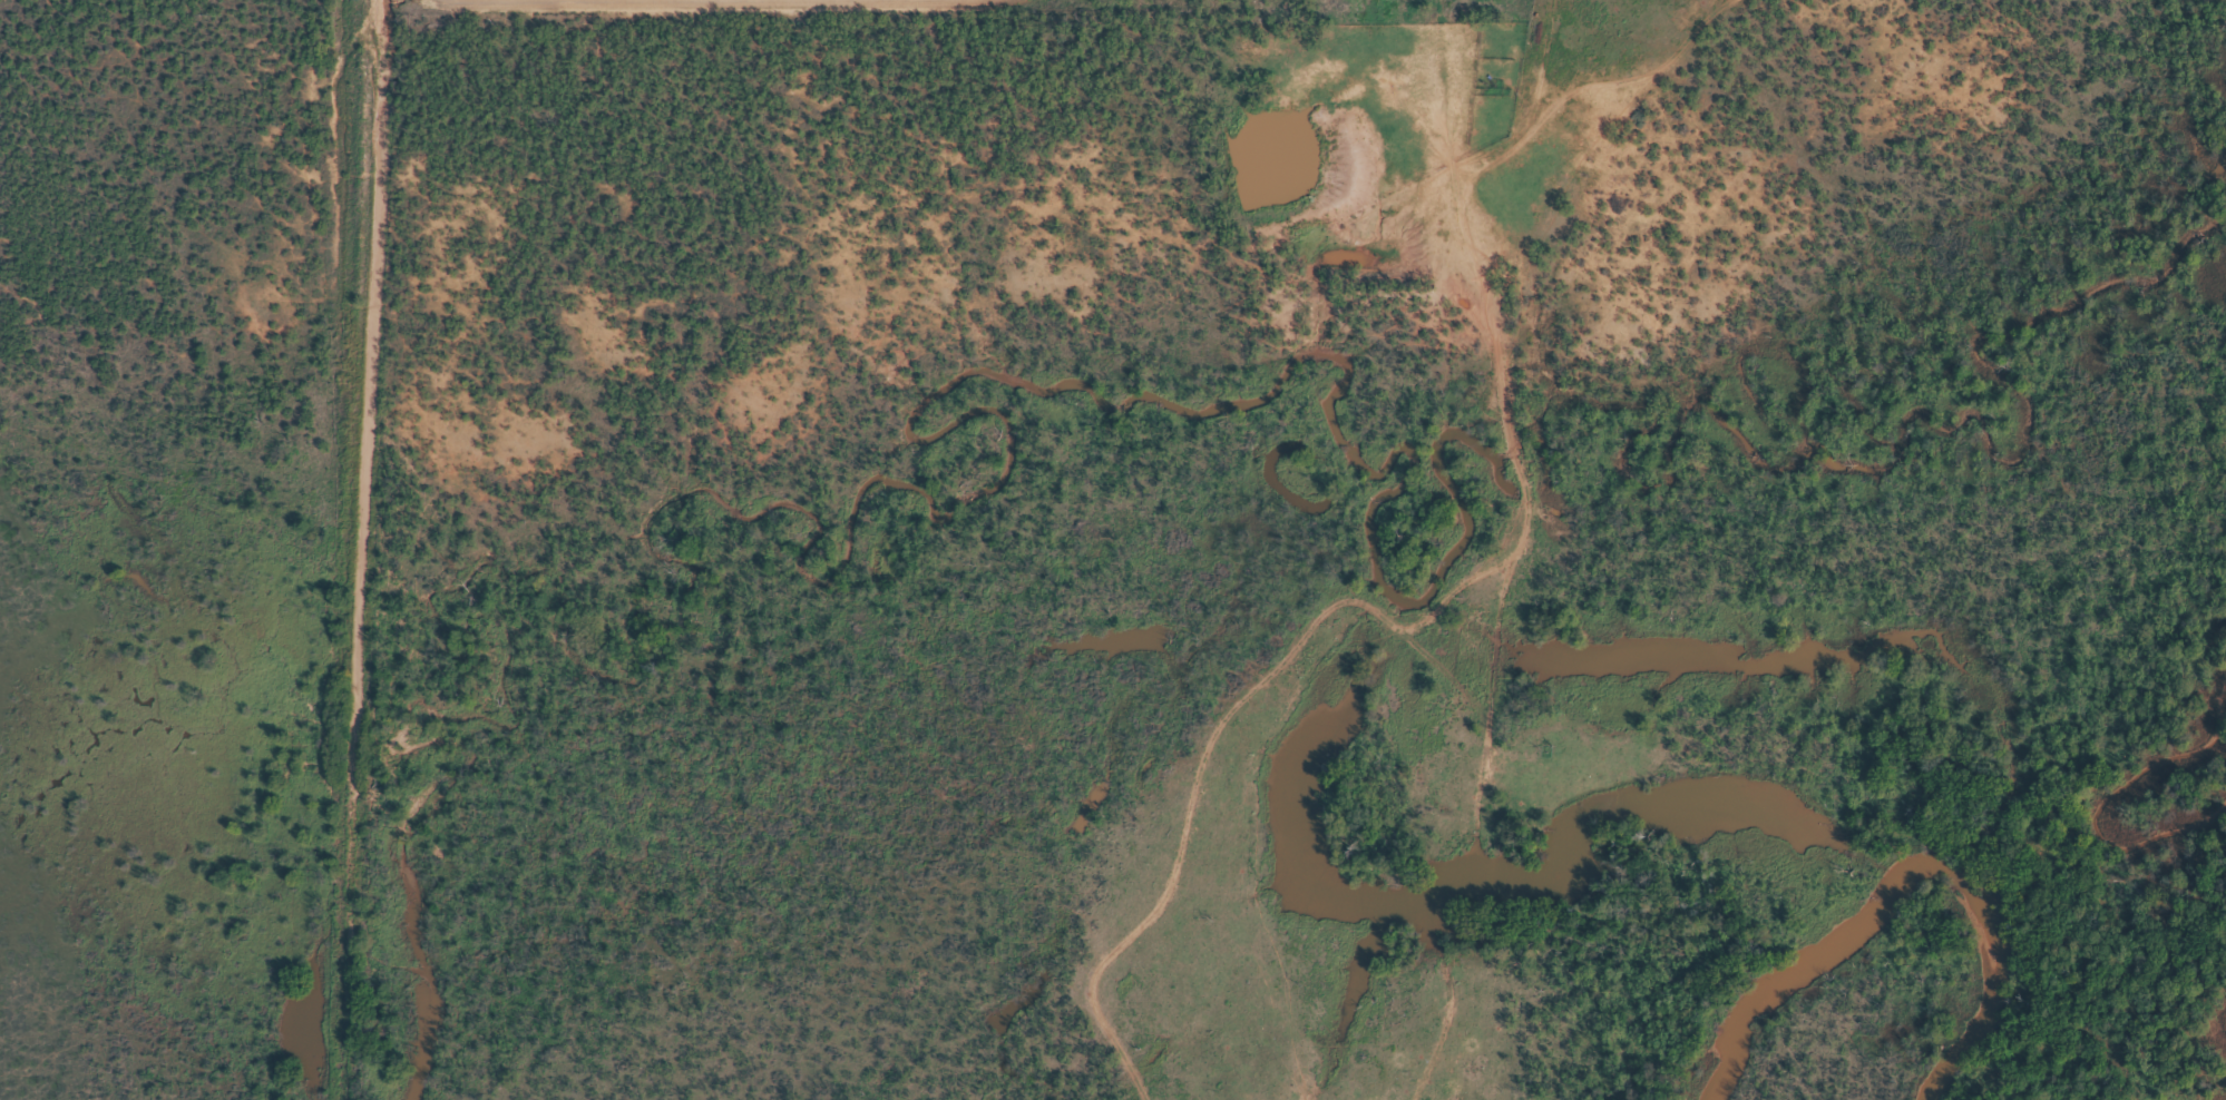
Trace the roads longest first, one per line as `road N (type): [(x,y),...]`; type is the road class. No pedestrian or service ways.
road 1 (residential): [(354,1099),(369,0)]

